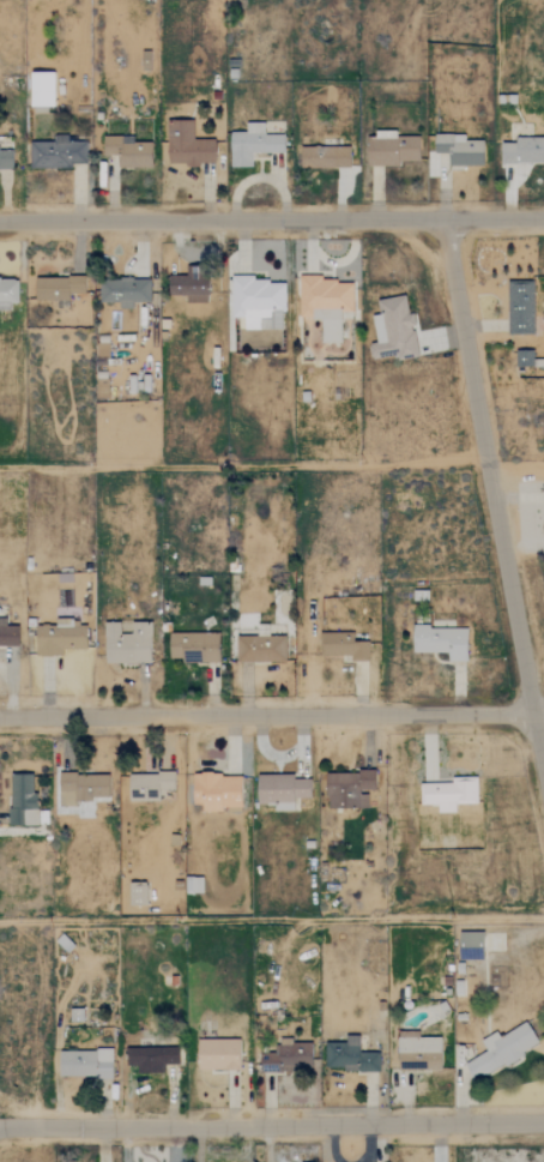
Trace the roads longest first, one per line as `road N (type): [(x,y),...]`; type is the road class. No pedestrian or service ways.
road 1 (residential): [(543,773),(443,221)]
road 2 (residential): [(0,1128),(543,1123)]
road 3 (residential): [(543,220),(0,223)]
road 4 (residential): [(0,717),(543,716)]

